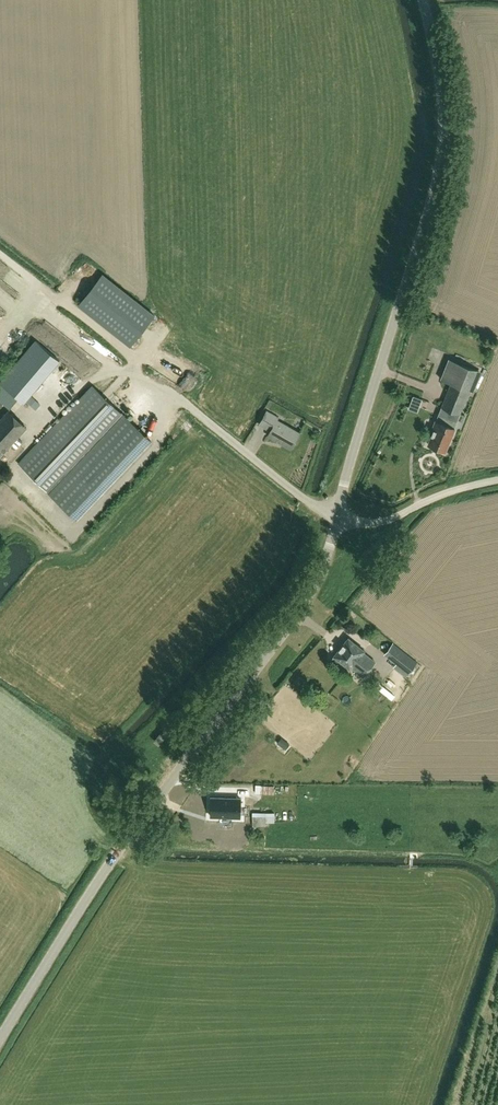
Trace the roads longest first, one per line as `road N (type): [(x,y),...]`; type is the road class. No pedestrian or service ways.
road 1 (tertiary): [(0,1036),(120,848),(298,612),(337,521)]
road 2 (tertiary): [(337,521),(441,158),(441,86),(423,0)]
road 3 (tertiary): [(337,521),(376,524),(440,494),(497,482)]

